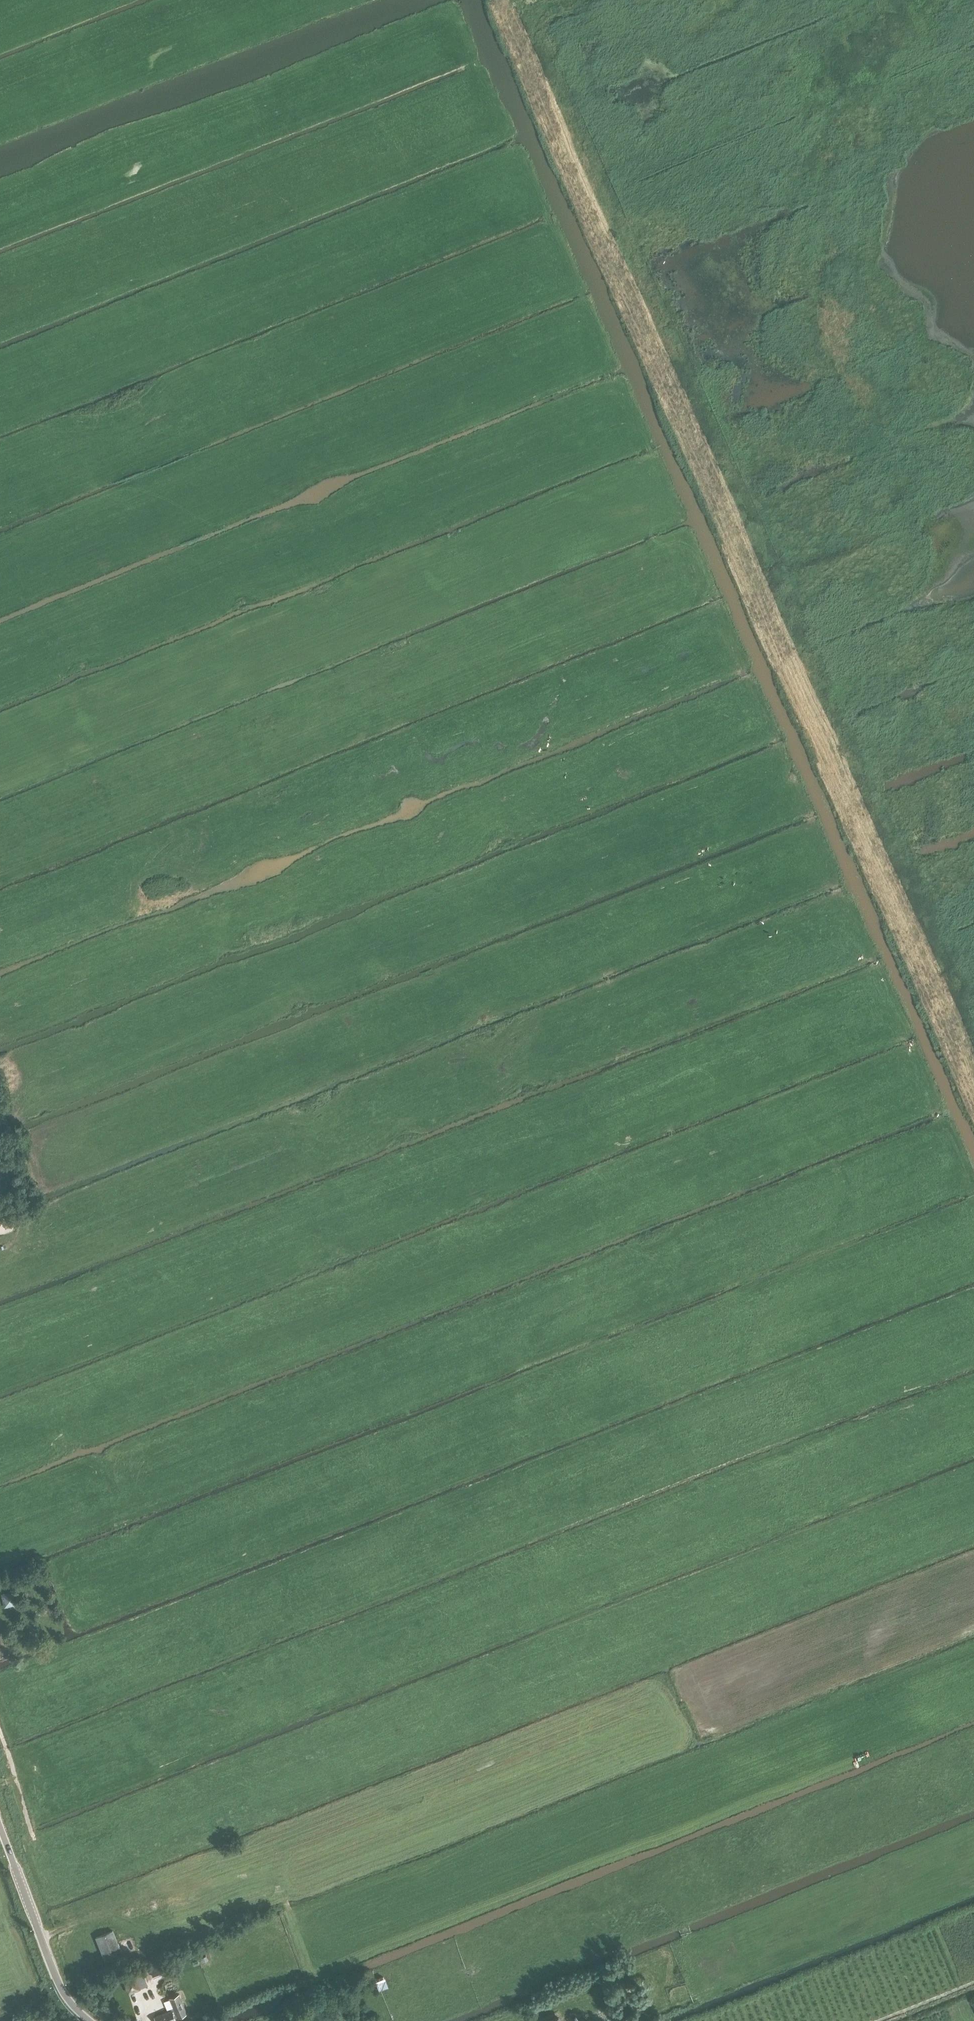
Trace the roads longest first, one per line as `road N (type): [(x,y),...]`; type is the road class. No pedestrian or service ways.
road 1 (tertiary): [(91,2020),(60,1986),(0,1827)]

